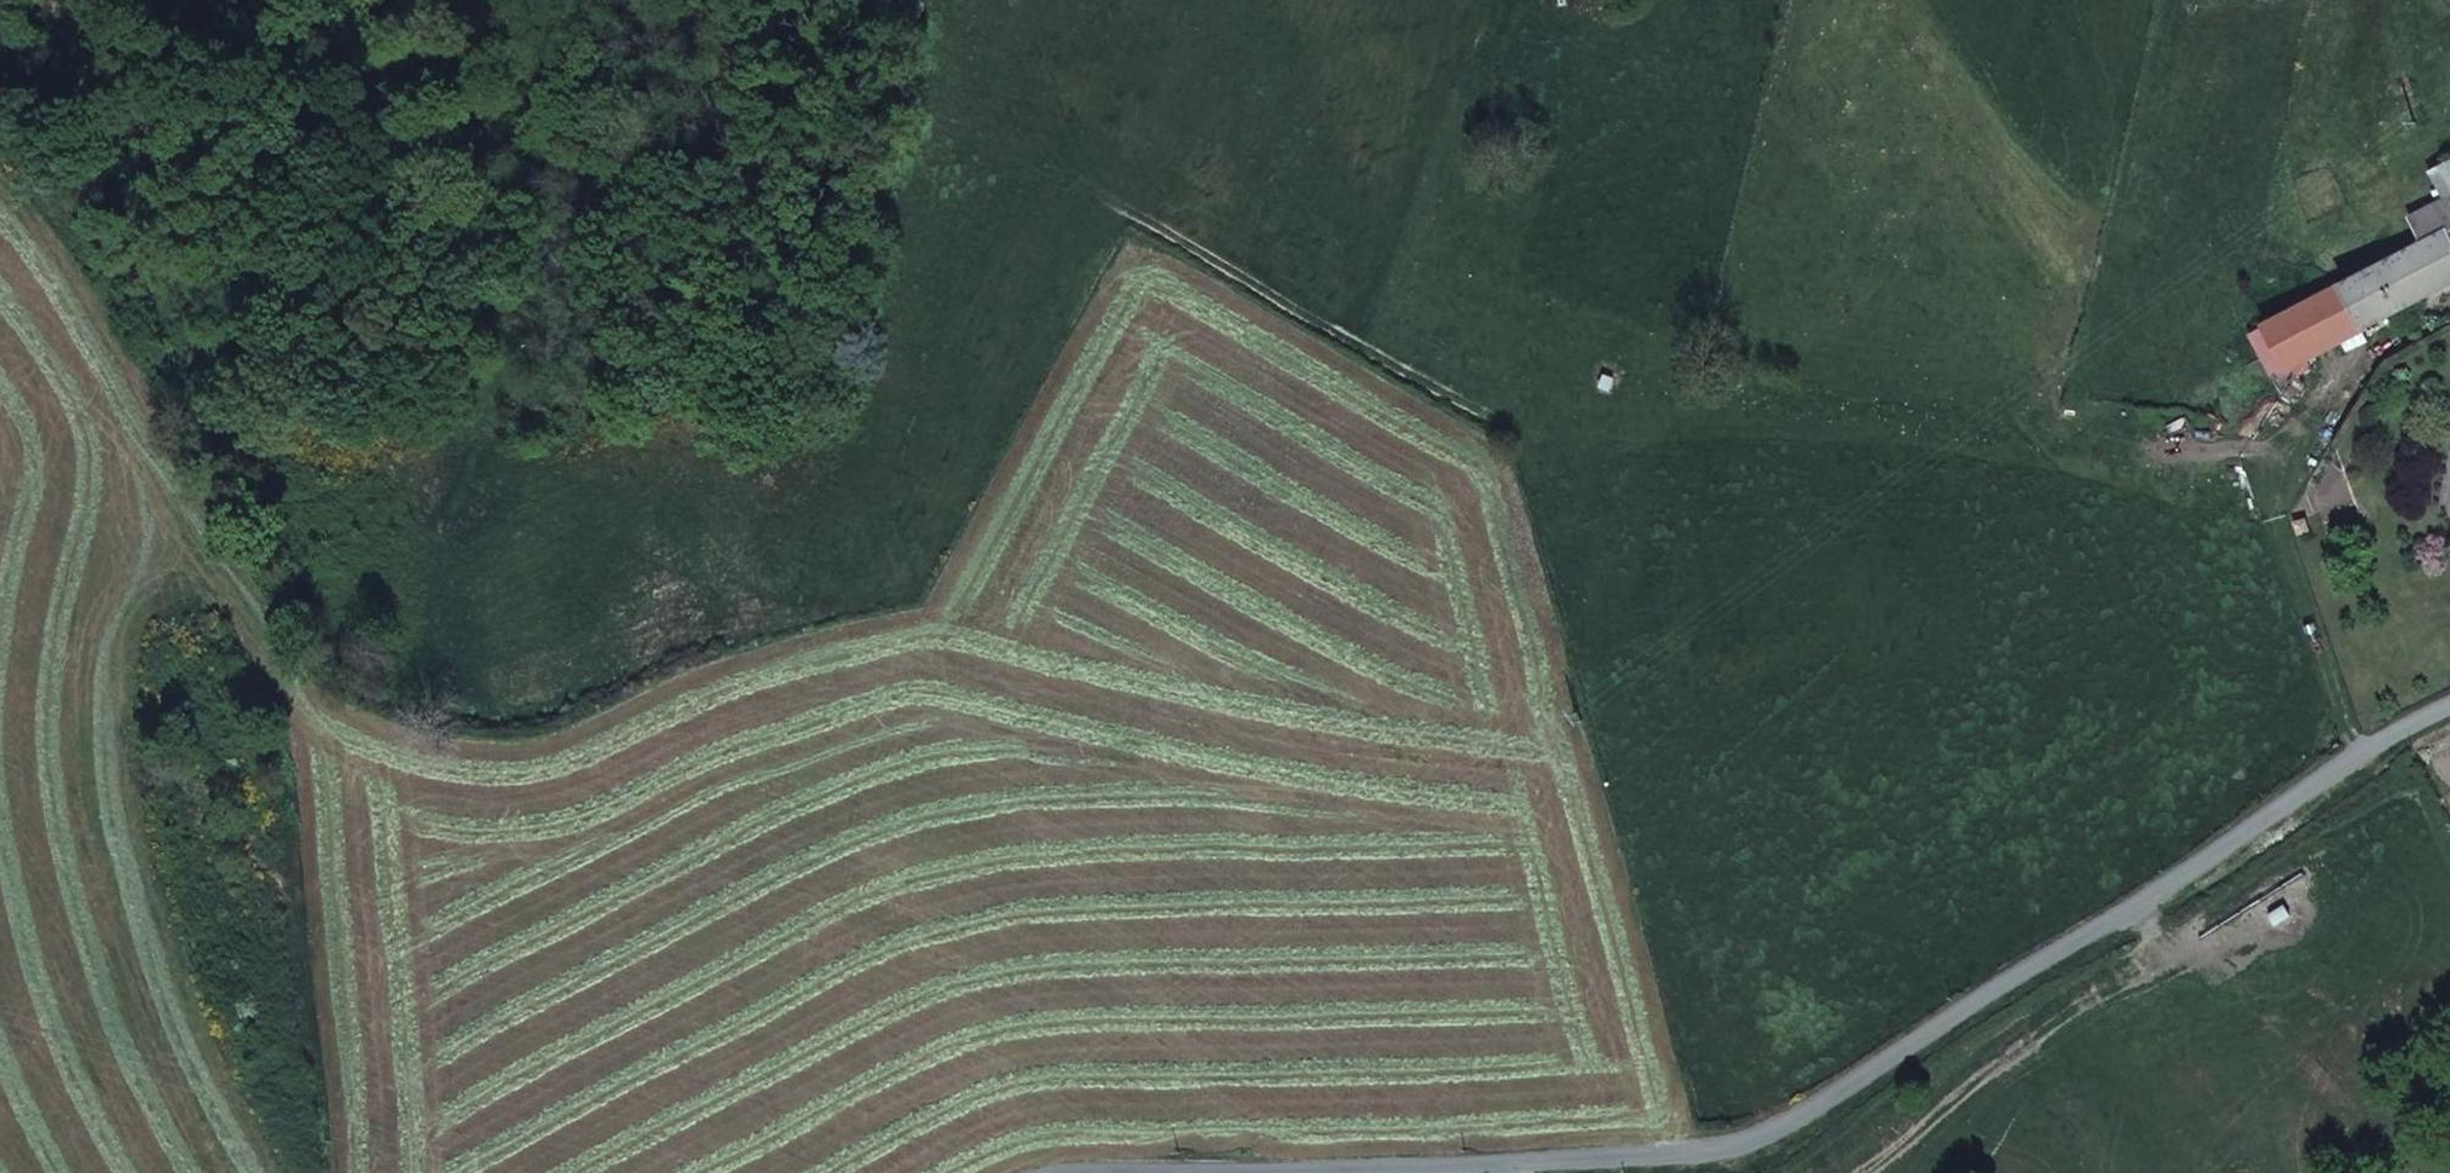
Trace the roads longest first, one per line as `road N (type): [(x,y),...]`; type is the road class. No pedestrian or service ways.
road 1 (unclassified): [(2449,709),(2358,758),(2148,902),(1747,1142),(1227,1172)]

